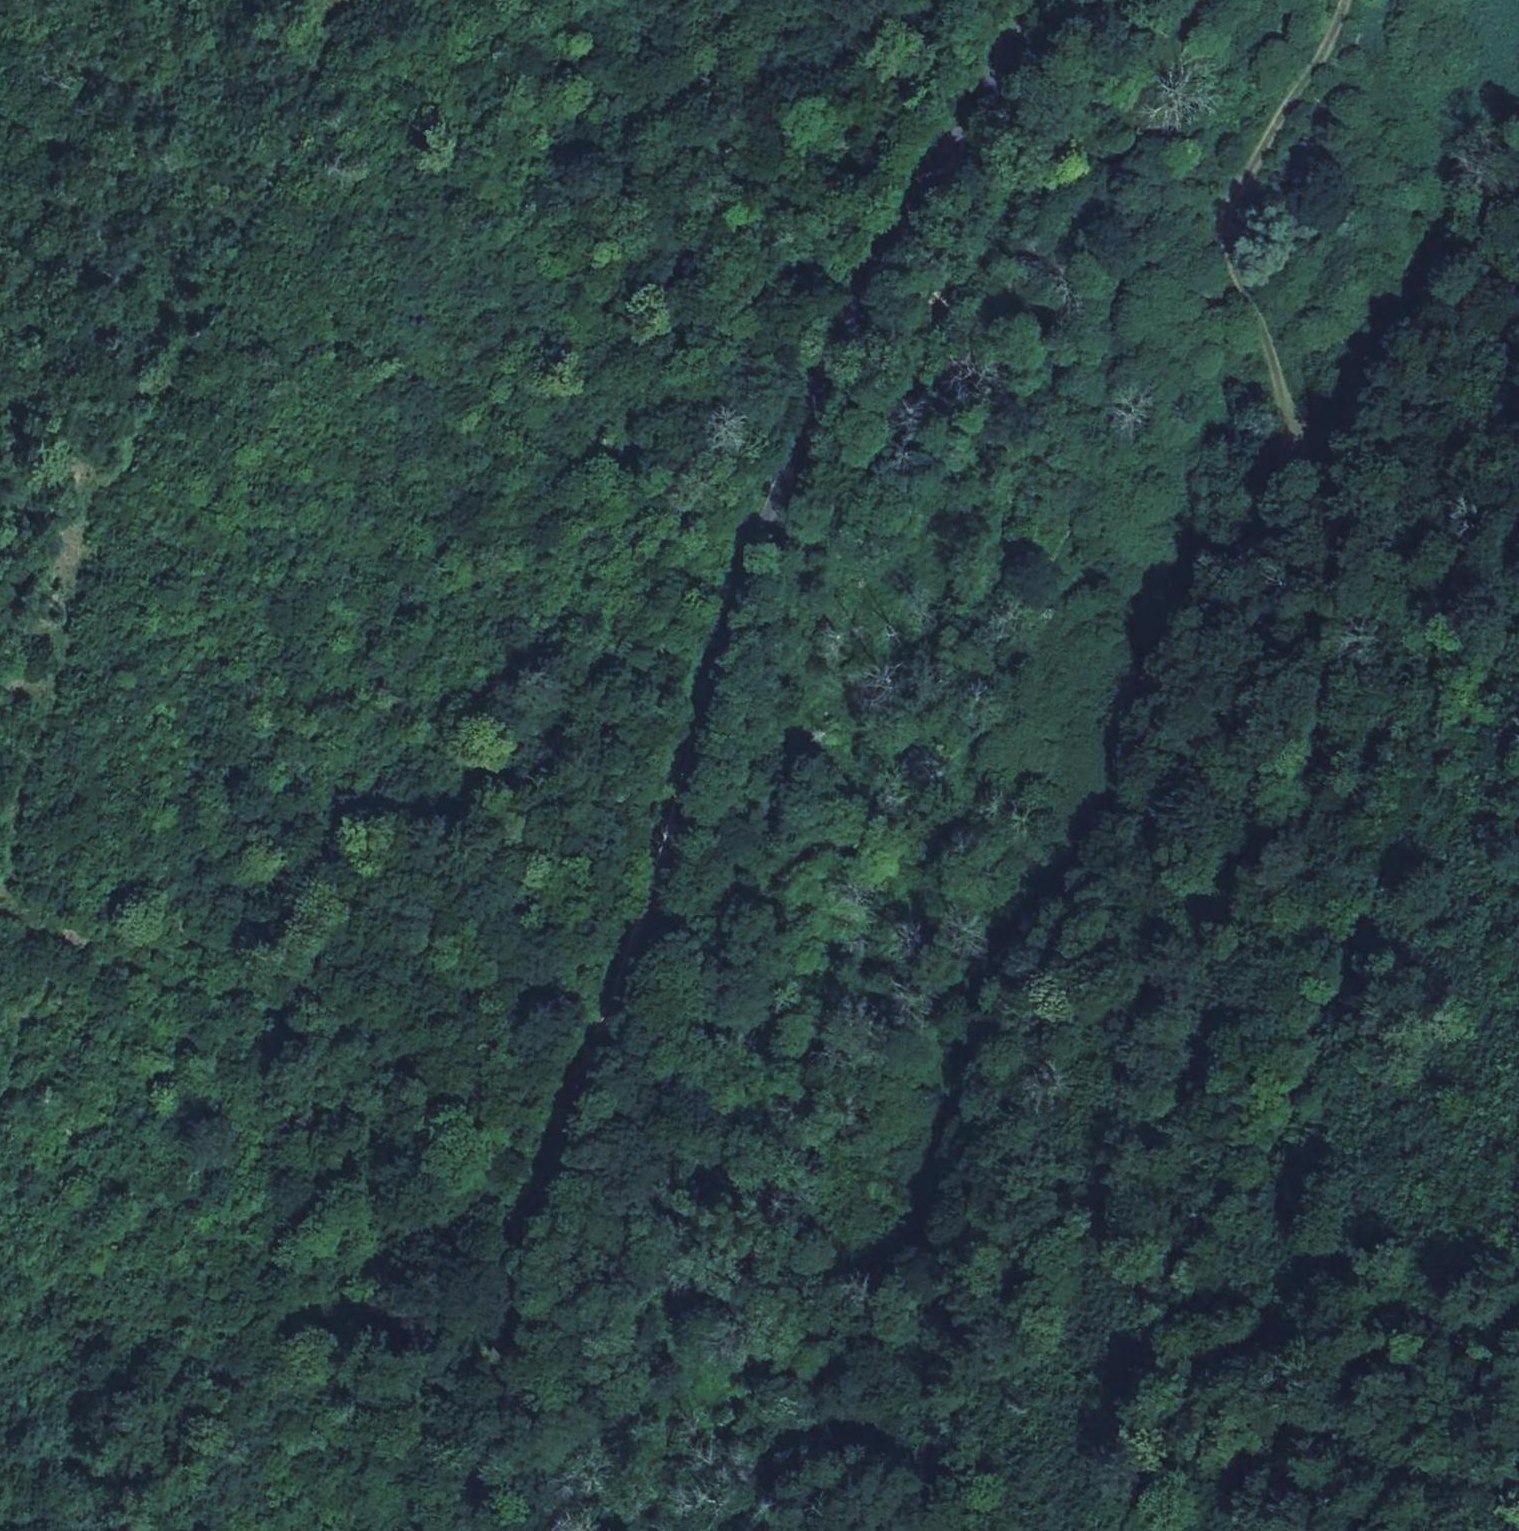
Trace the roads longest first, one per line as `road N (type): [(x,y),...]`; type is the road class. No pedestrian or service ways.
road 1 (tertiary): [(488,1530),(510,1348),(580,1101),(757,572),(798,472),(1062,0)]
road 2 (track): [(1074,900),(1120,809),(1168,662),(1313,481),(1481,195),(1518,167)]
road 3 (track): [(1341,0),(1325,45),(1230,205),(1244,283),(1313,481)]

